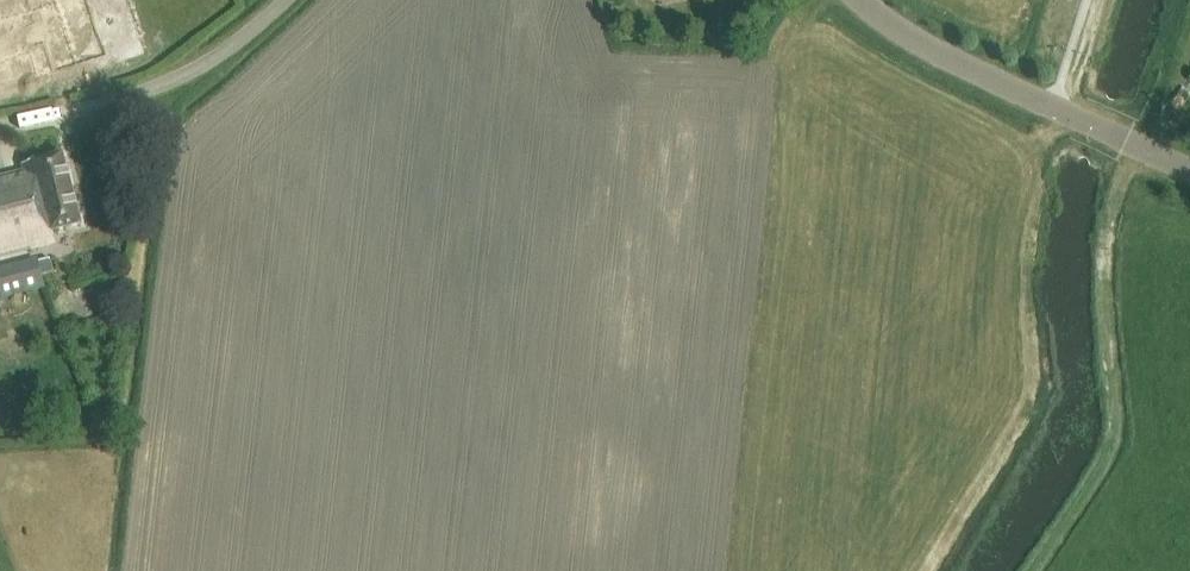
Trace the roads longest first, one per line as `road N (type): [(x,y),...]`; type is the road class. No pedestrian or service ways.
road 1 (track): [(1035,570),(1110,455),(1116,402),(1100,255),(1117,175),(1132,144)]
road 2 (tertiary): [(1189,172),(880,21),(859,0)]
road 3 (unclassified): [(0,128),(183,86),(290,0)]

